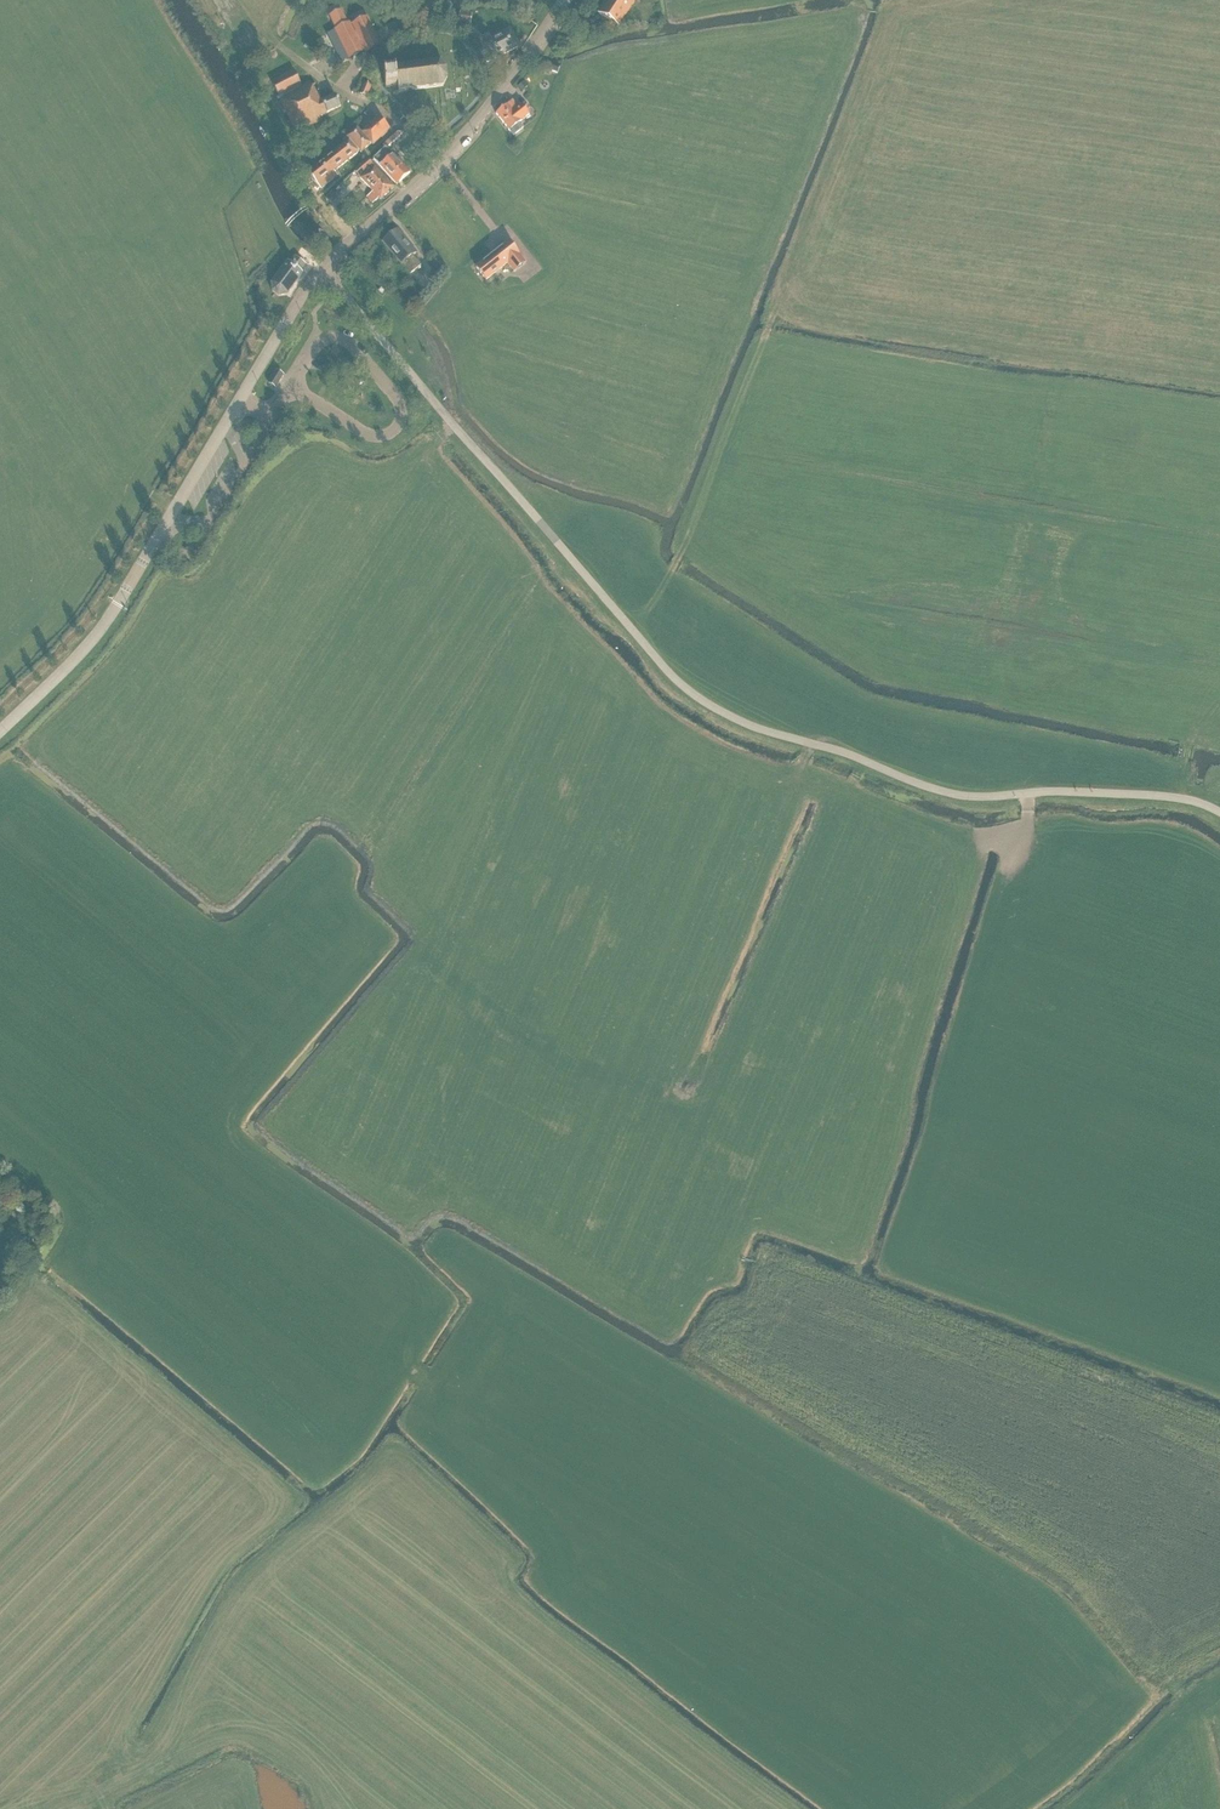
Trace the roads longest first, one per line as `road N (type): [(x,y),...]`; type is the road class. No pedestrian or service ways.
road 1 (unclassified): [(1219,812),(1156,795),(964,795),(753,727),(701,699),(657,659),(321,270)]
road 2 (tertiary): [(0,731),(118,605),(321,270)]
road 3 (tertiary): [(321,270),(440,163),(566,0)]

